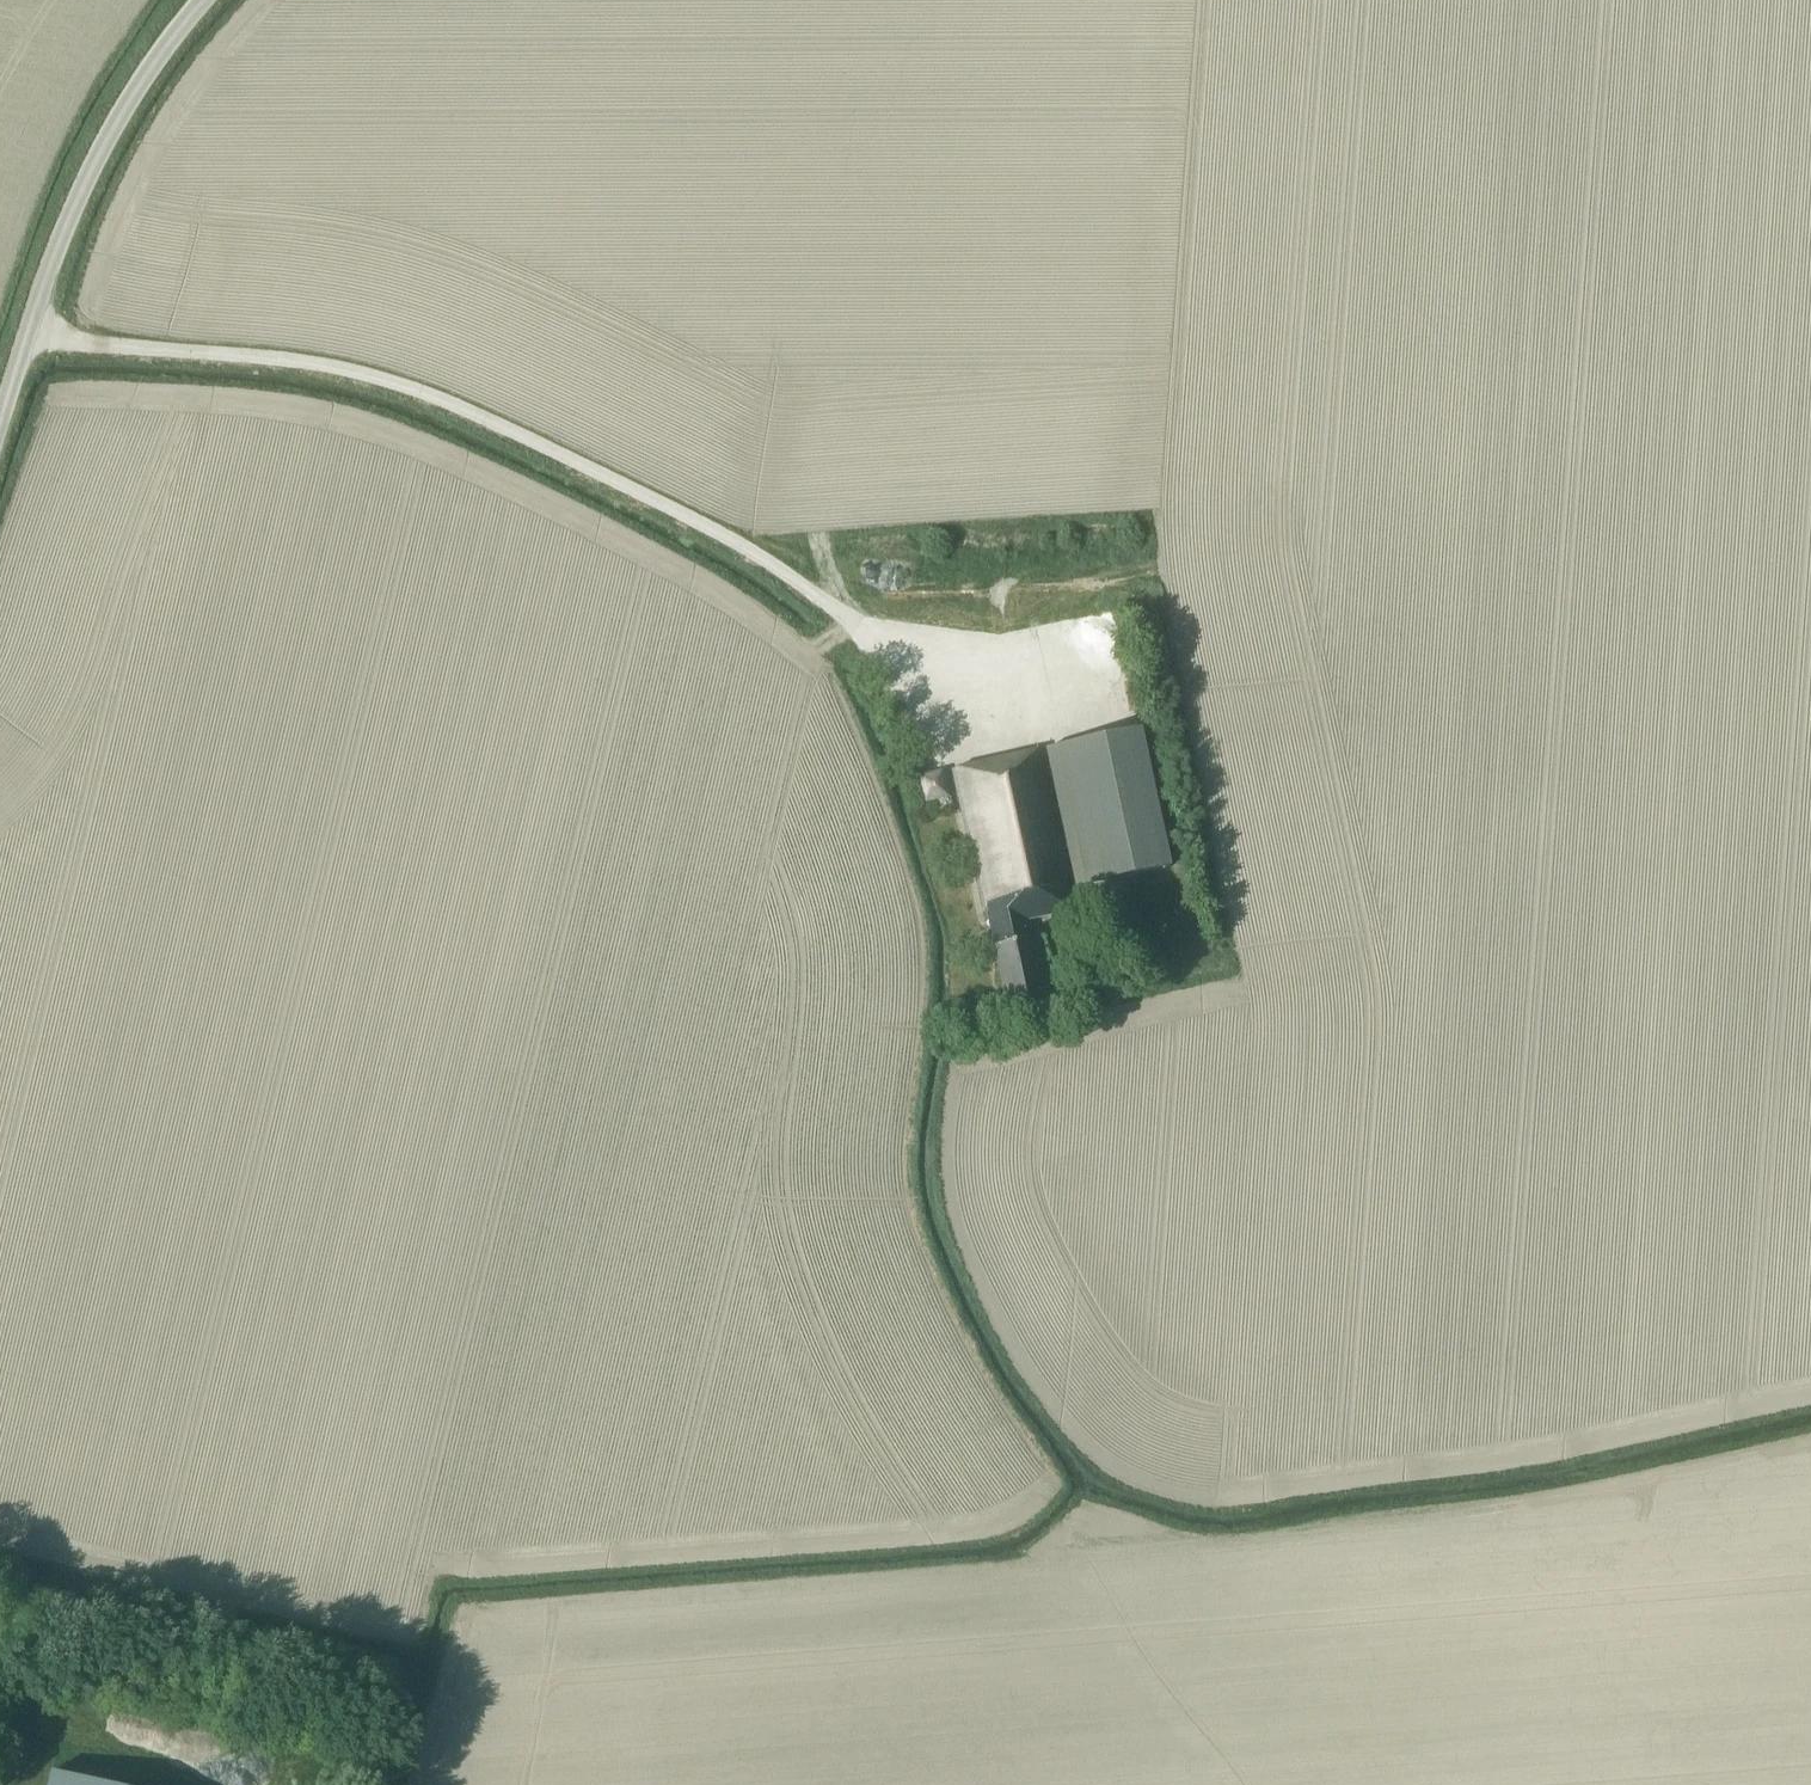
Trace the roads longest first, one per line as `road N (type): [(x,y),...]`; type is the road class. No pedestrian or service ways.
road 1 (tertiary): [(0,427),(61,237),(103,144),(203,0)]

